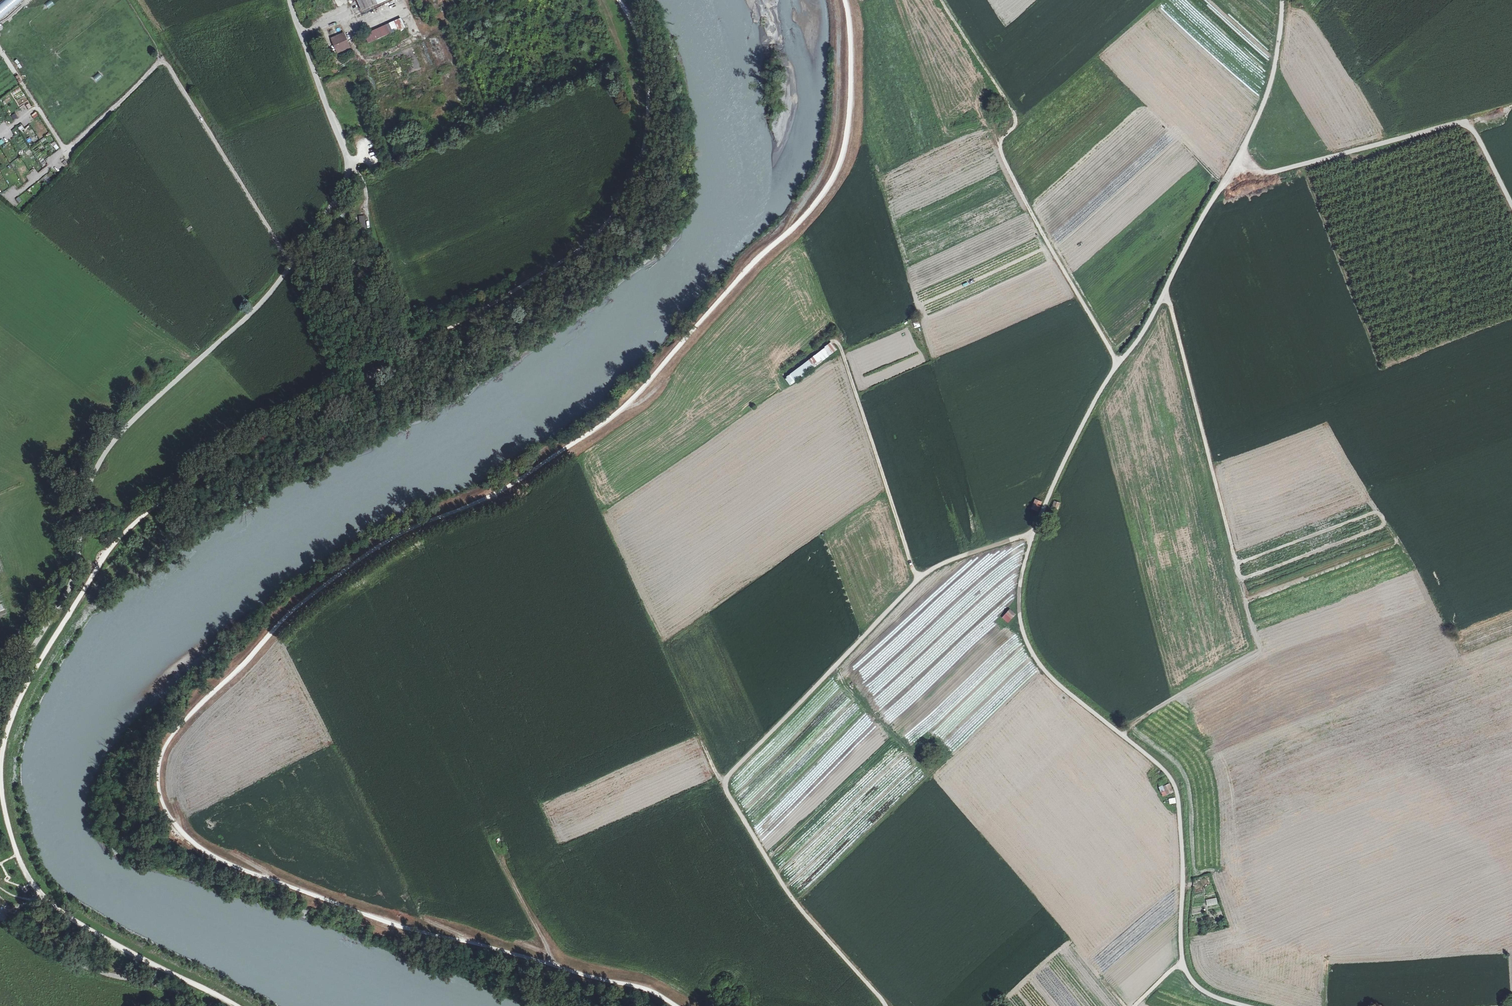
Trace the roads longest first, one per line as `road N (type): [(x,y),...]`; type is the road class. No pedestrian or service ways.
road 1 (track): [(672,1005),(642,988),(376,920),(224,865),(176,829),(163,807),(157,768),(170,735),(275,625),(355,562),(488,494),(595,427),(806,214),(845,149),(851,44),(844,0)]
road 2 (track): [(1244,1005),(1217,998),(1181,965),(1176,784),(1045,674),(1018,613),(1033,532),(1097,396),(1162,300),(1233,165)]
road 3 (unclassified): [(0,700),(72,581),(84,502),(114,441),(254,310),(349,177),(292,0)]
road 4 (track): [(1162,300),(1172,312),(1261,647),(1119,733)]
road 5 (track): [(1117,367),(1001,158),(1016,119),(1011,107),(941,0)]
road 6 (track): [(722,782),(918,578),(1033,532)]
road 7 (track): [(885,1005),(791,895),(722,782),(679,687)]
road 8 (track): [(1511,206),(1477,135),(1461,124),(1260,177),(1233,165)]
road 9 (track): [(918,578),(842,351)]
road 10 (track): [(1281,7),(1303,9),(1312,21),(1371,131),(1370,147)]
road 11 (track): [(1233,165),(1268,93),(1282,0)]
road 12 (track): [(499,858),(553,966)]

